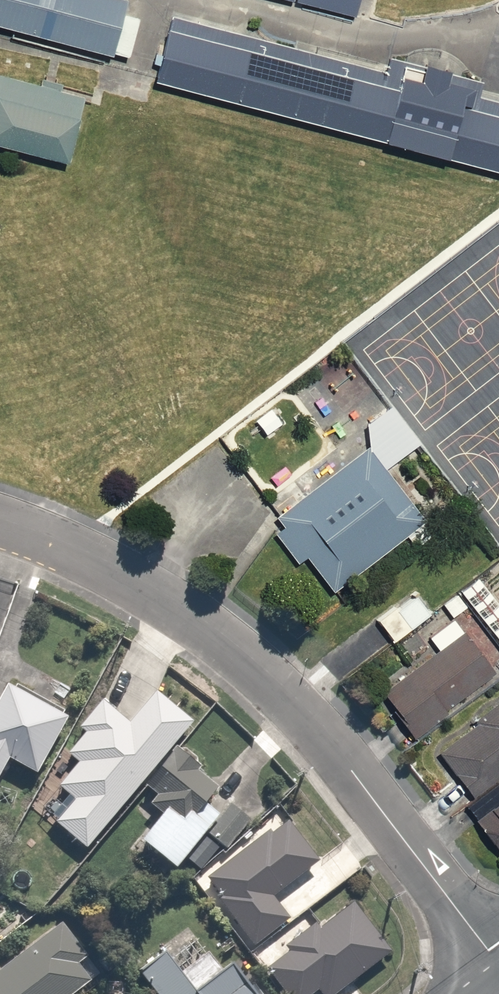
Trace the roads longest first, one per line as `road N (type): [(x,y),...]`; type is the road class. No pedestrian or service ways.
road 1 (residential): [(0,521),(113,574),(236,651),(355,773),(498,962)]

